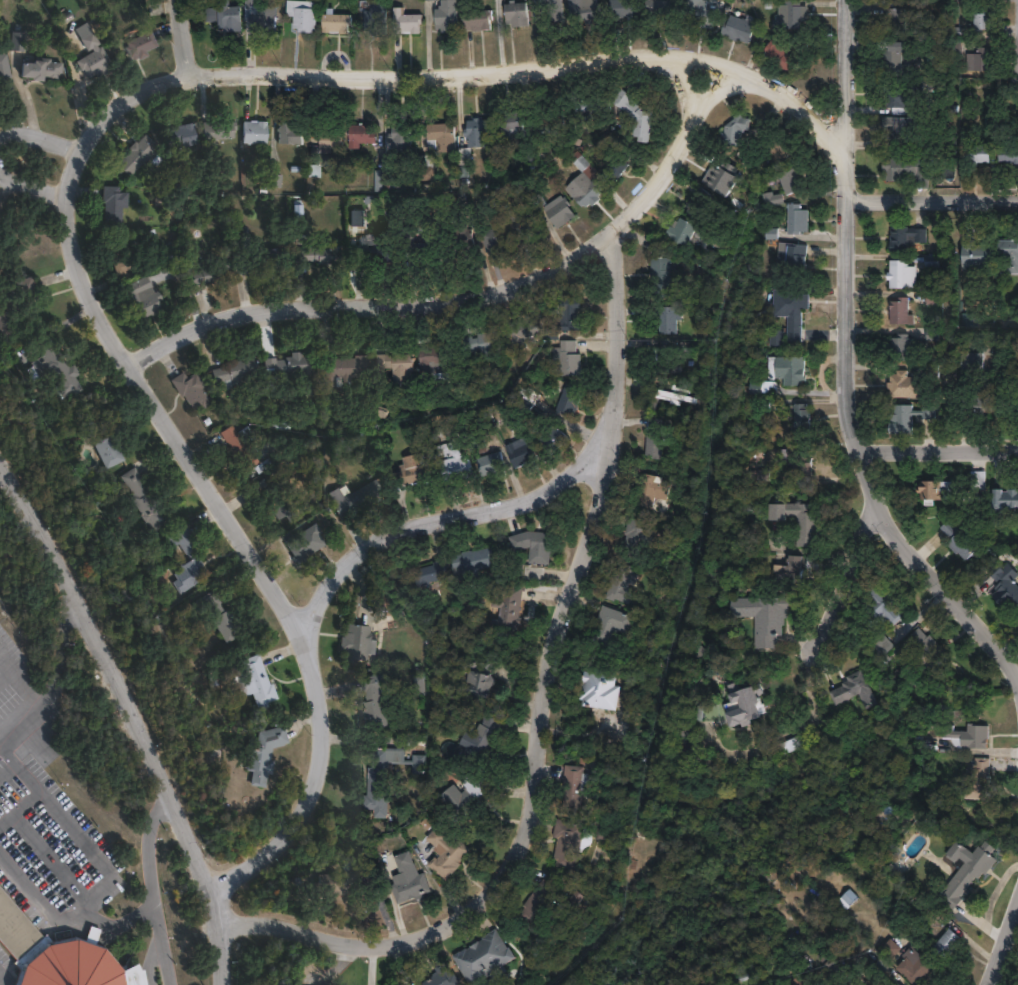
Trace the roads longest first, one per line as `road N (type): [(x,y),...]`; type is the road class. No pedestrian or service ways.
road 1 (residential): [(209,881),(286,834),(304,809),(320,707),(296,626),(105,325),(77,267),(65,185),(71,157),(92,126),(173,69),(485,70),(683,57),(767,81),(849,153)]
road 2 (residential): [(224,926),(277,916),(341,939),(395,940),(446,919),(494,873),(530,802),(541,635),(596,501),(619,400),(626,282),(615,220)]
road 3 (residential): [(1017,680),(865,485),(854,444),(846,0)]
road 4 (residential): [(132,365),(168,337),(218,317),(463,290),(546,262),(645,193),(677,142),(705,61)]
road 5 (tertiary): [(218,984),(224,926),(209,881),(62,578),(0,470)]
road 6 (residential): [(304,644),(315,596),(339,560),(367,538),(418,517),(531,495),(601,458)]
road 7 (residential): [(707,725),(715,747),(733,755),(803,722),(814,652),(874,497)]
road 8 (residential): [(849,196),(1017,196)]
road 9 (residential): [(854,444),(1017,446)]

